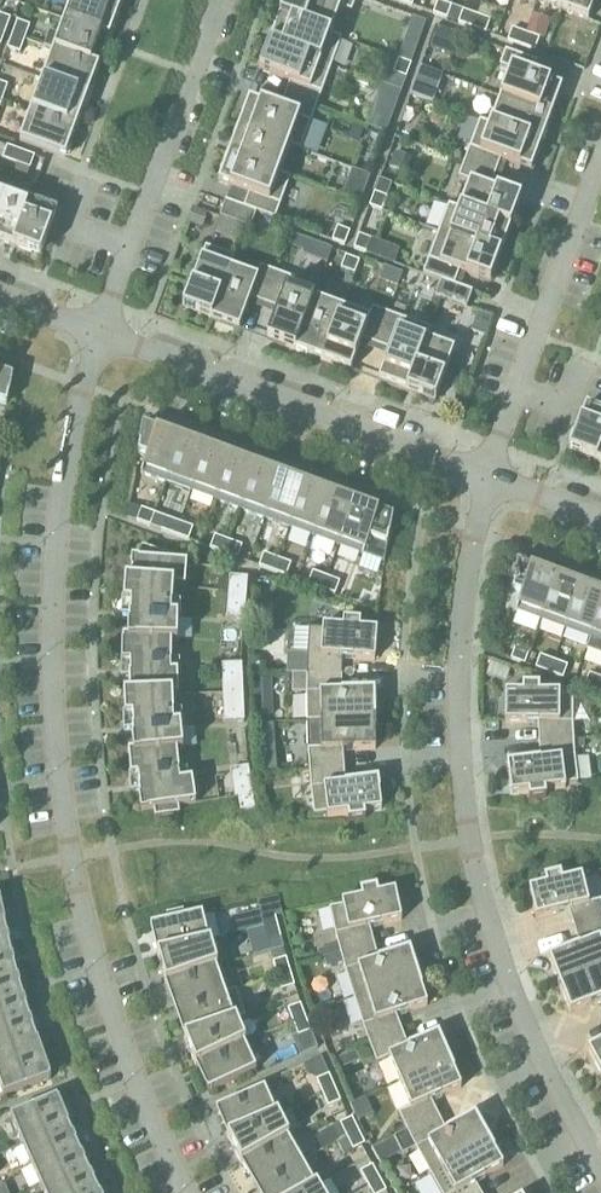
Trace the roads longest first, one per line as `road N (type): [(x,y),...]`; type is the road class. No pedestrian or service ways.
road 1 (residential): [(185,1192),(153,1138),(105,1002),(62,799),(59,547),(100,334)]
road 2 (residential): [(600,1170),(520,1012),(483,906),(472,843),(455,685),(486,475)]
road 3 (residential): [(486,475),(100,334)]
road 4 (residential): [(100,334),(220,0)]
road 5 (residential): [(486,475),(600,170)]
road 6 (residential): [(600,517),(486,475)]

